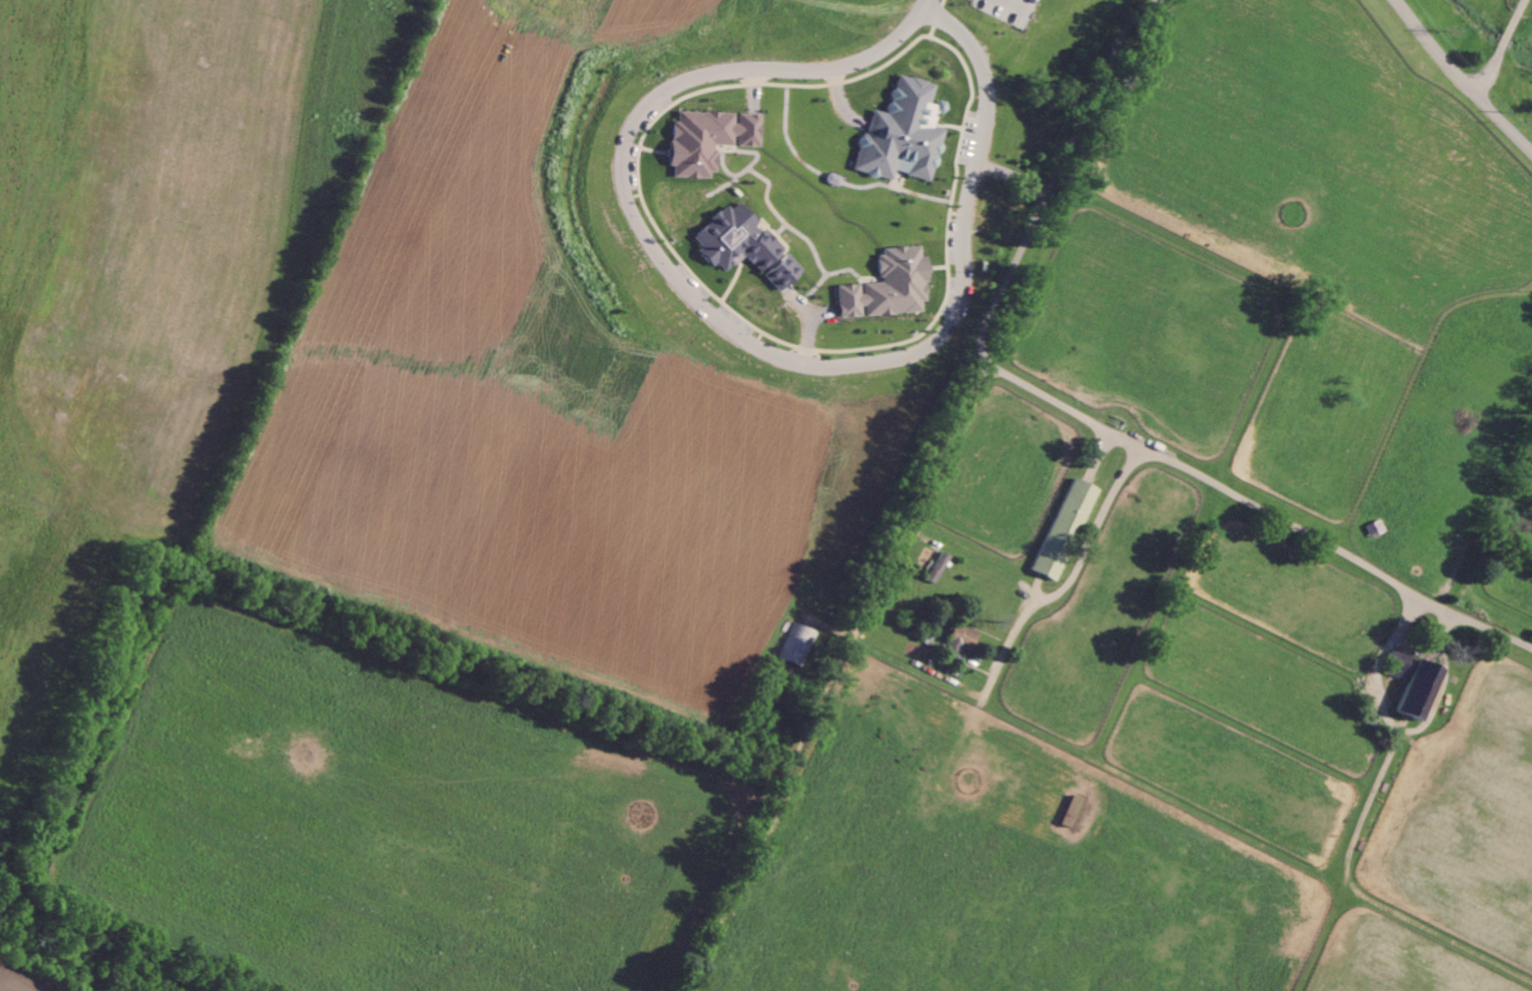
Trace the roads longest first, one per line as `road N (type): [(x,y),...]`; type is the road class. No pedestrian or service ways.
road 1 (residential): [(926,8),(884,51),(841,69),(686,80),(647,106),(625,146),(629,209),(659,258),(752,347),(802,366),(866,366),(923,351),(957,321),(987,117),(980,61),(956,27),(926,8)]
road 2 (residential): [(1397,0),(1531,151)]

